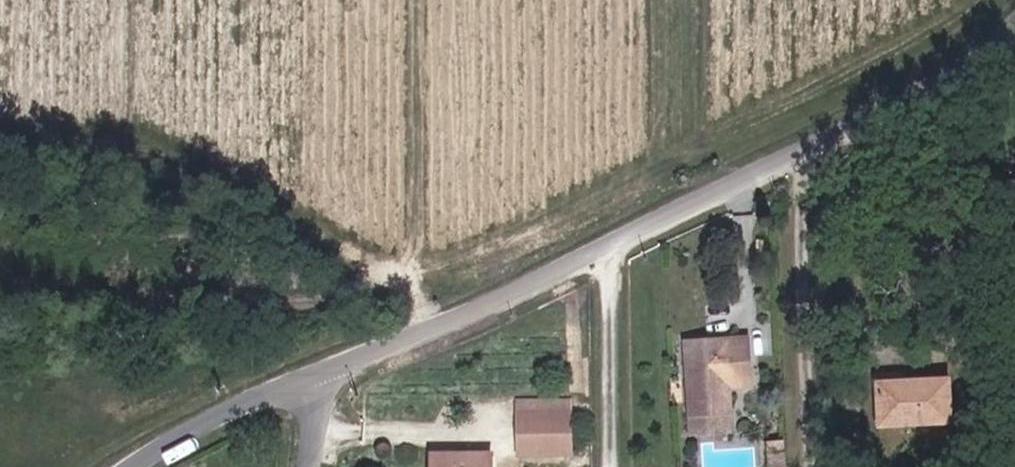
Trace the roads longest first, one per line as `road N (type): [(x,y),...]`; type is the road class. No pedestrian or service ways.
road 1 (unclassified): [(321,375),(613,250),(955,76),(1014,26)]
road 2 (unclassified): [(143,466),(321,375)]

